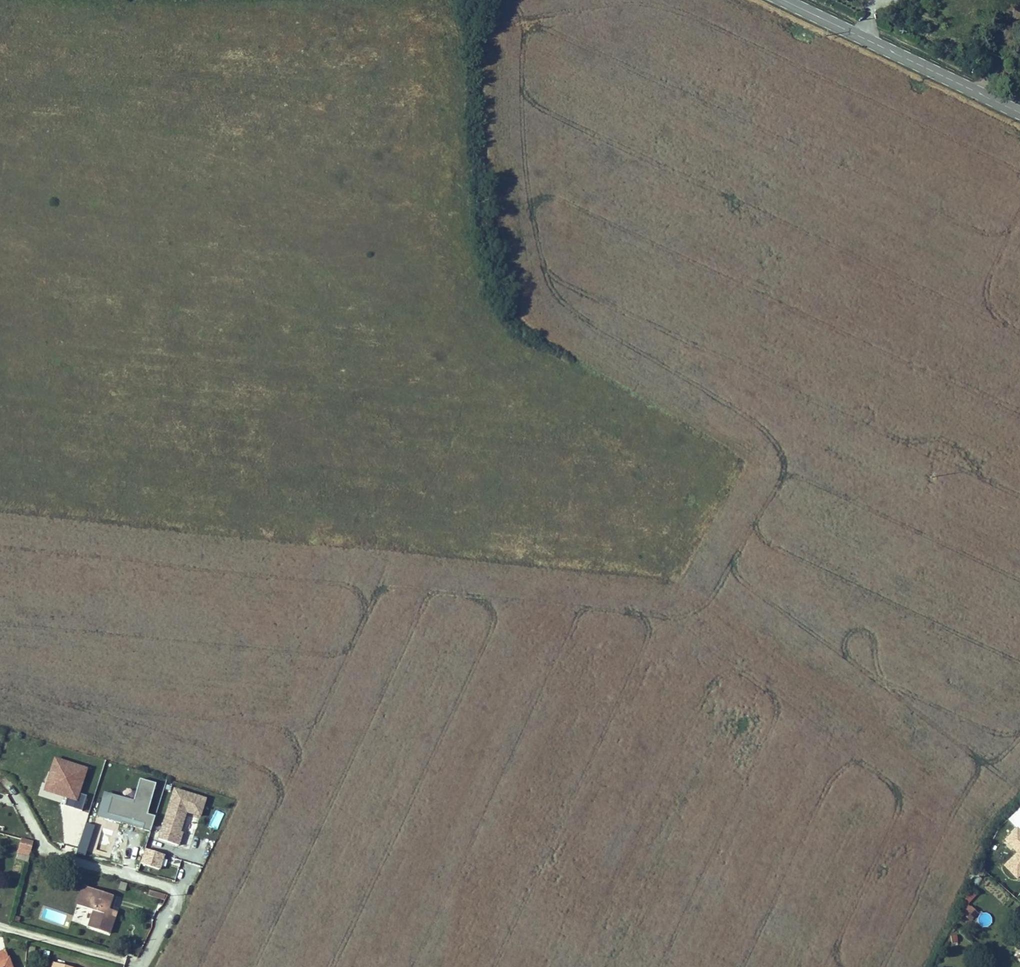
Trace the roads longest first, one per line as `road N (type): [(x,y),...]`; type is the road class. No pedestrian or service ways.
road 1 (secondary): [(1019,113),(782,0)]

